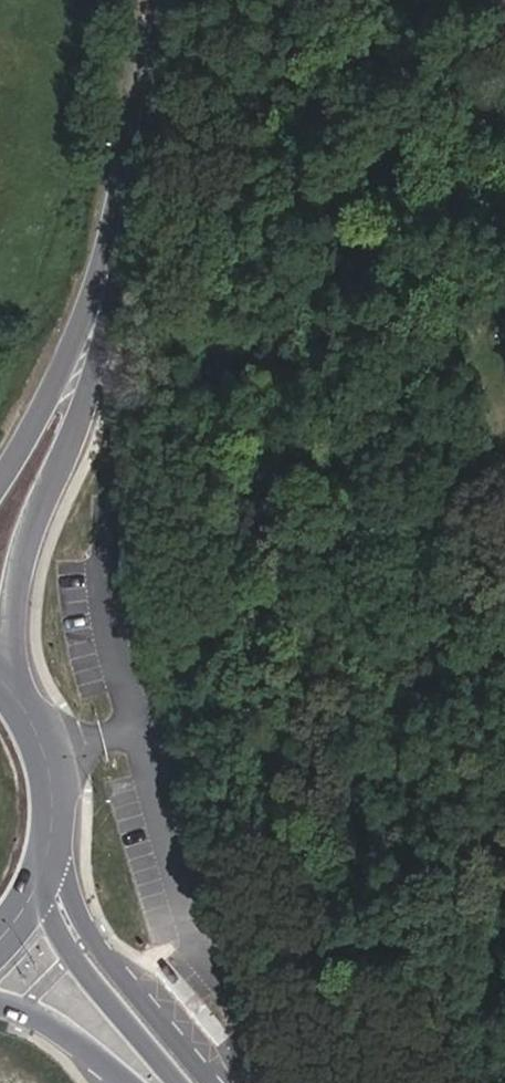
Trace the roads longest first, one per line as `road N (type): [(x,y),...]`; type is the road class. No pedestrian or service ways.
road 1 (tertiary): [(13,693),(29,565),(98,363),(117,233)]
road 2 (primary): [(182,1082),(72,951),(51,909),(48,820)]
road 3 (tertiary): [(117,233),(57,389),(0,487)]
road 4 (tertiary): [(161,0),(117,233)]
road 5 (primary): [(0,1001),(129,1082)]
road 6 (primary): [(48,820),(44,747),(13,693)]
road 7 (primary): [(0,931),(28,893),(48,820)]

